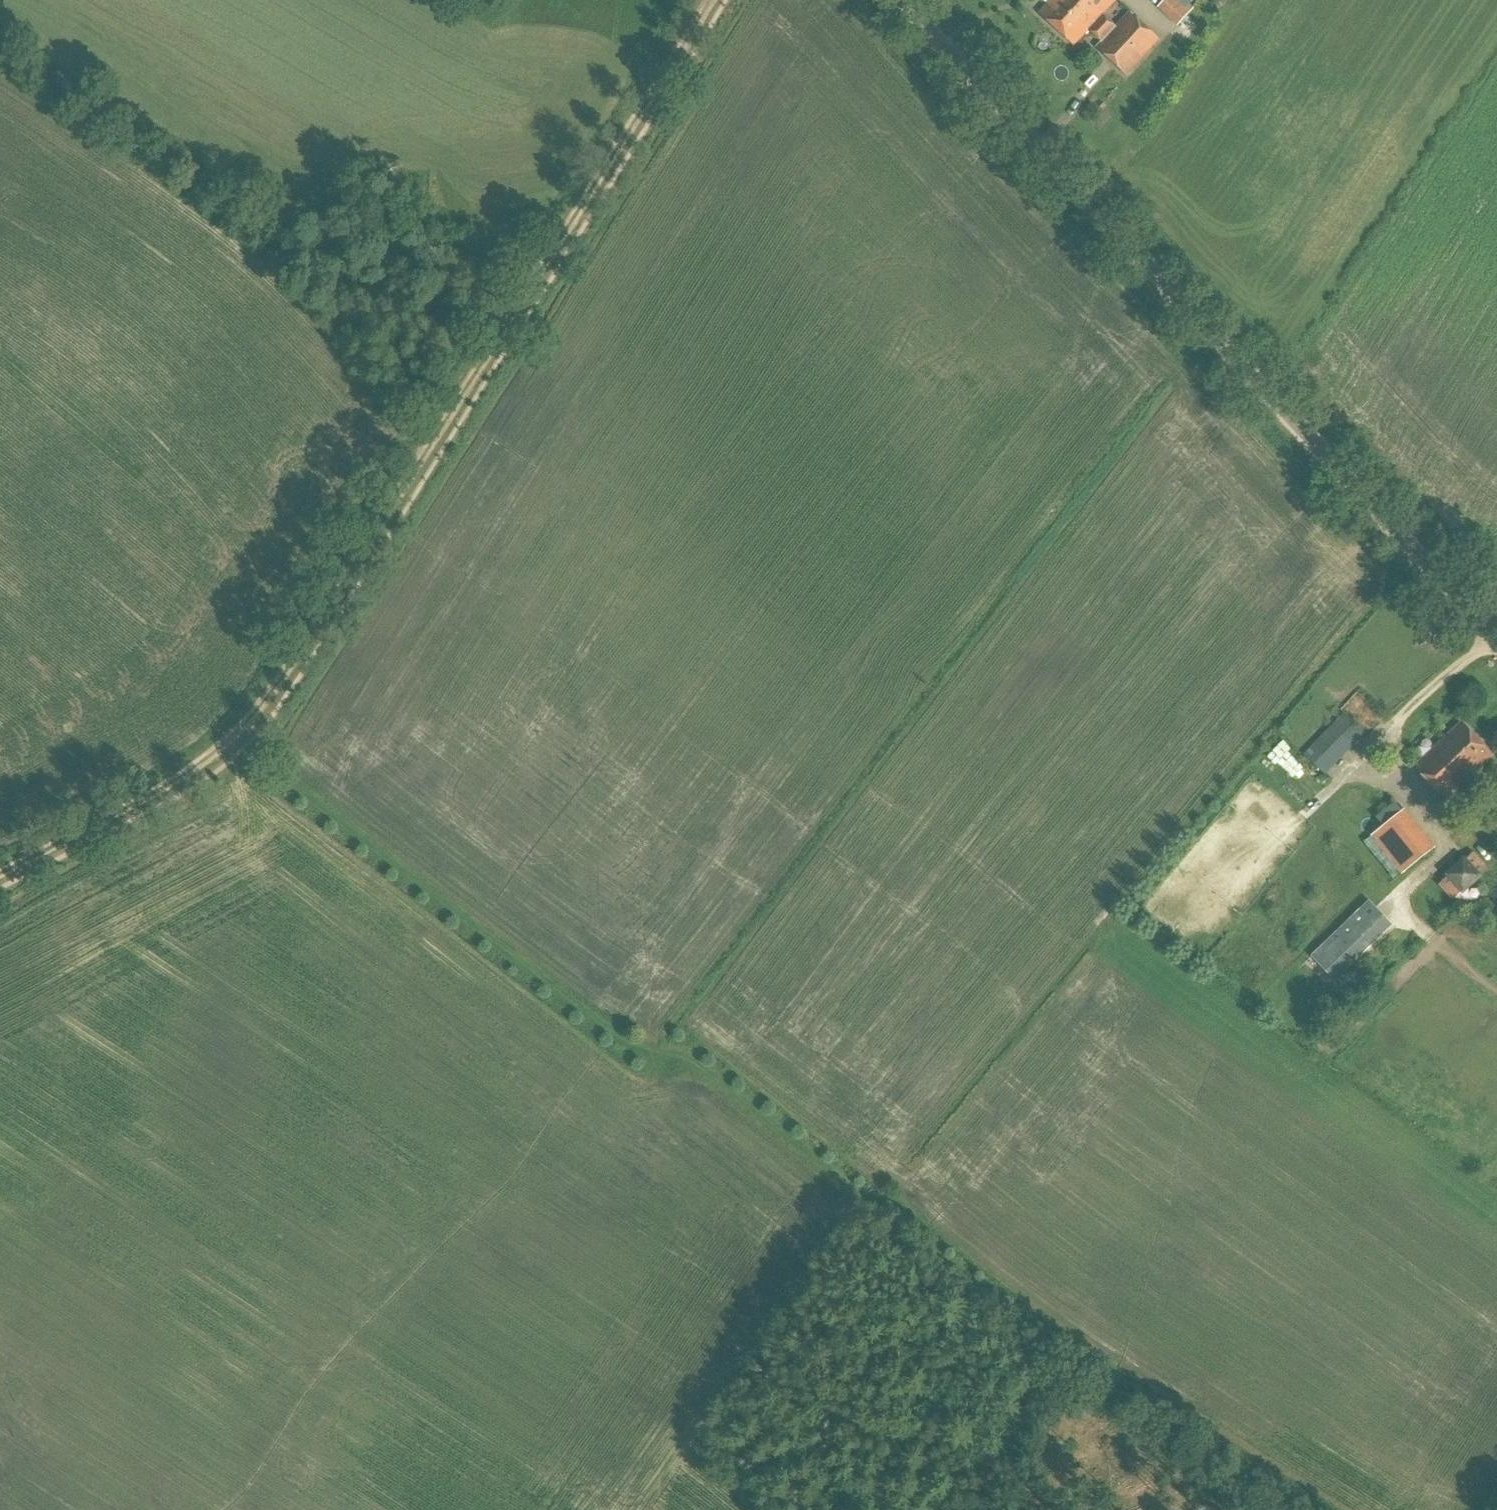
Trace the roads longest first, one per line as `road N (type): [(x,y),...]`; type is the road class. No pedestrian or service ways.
road 1 (track): [(233,742),(343,589),(711,0)]
road 2 (unclassified): [(1496,637),(901,0)]
road 3 (track): [(0,873),(233,742)]

